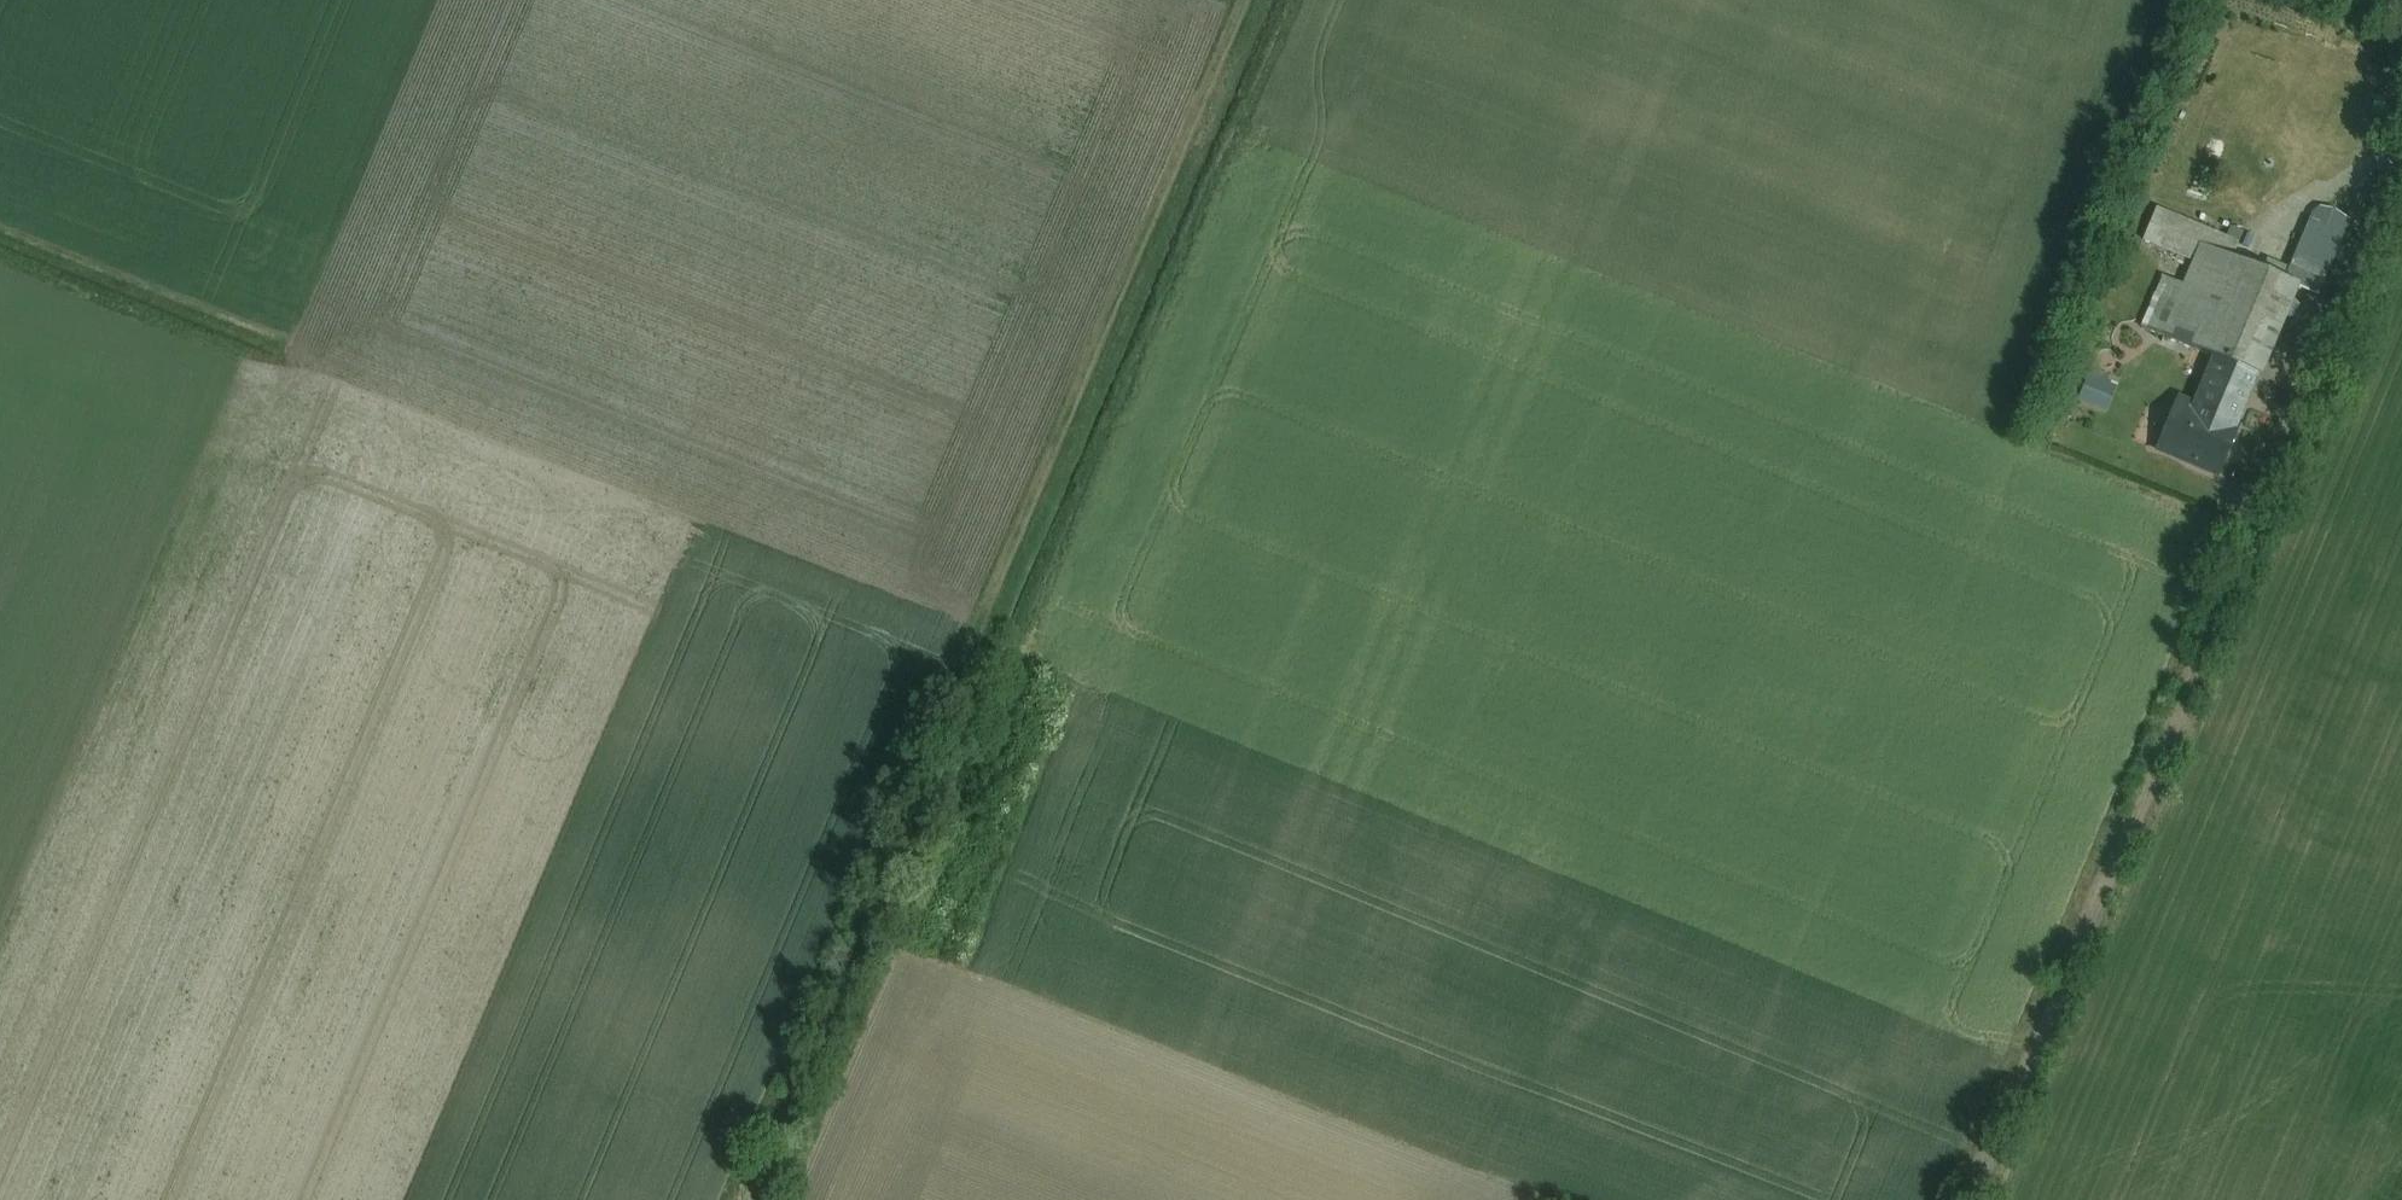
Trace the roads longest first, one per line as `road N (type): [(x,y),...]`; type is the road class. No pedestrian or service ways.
road 1 (track): [(1250,0),(753,1199)]
road 2 (unclassified): [(2401,155),(1965,1199)]

